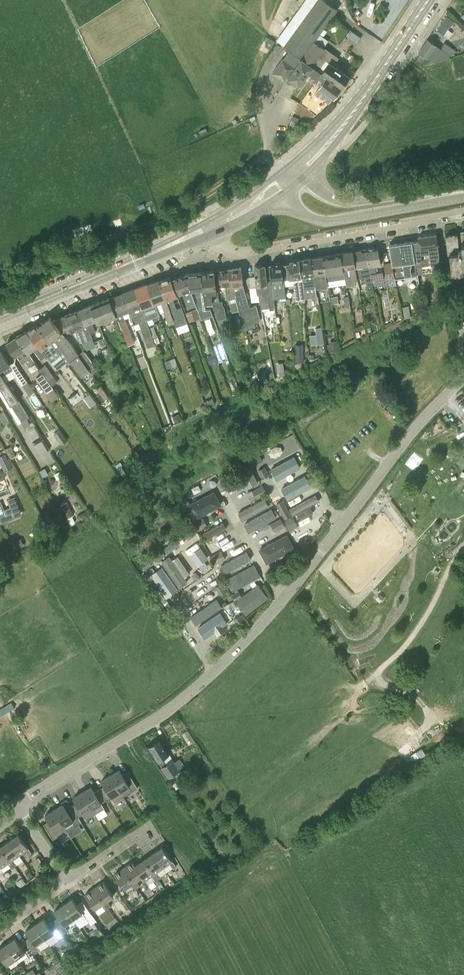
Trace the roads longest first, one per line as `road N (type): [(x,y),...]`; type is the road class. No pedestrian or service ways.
road 1 (residential): [(16,805),(167,710),(243,644),(463,369)]
road 2 (track): [(269,155),(161,219),(0,275)]
road 3 (unclassified): [(463,212),(241,253),(214,233)]
road 4 (secondary): [(284,195),(305,215),(330,220),(457,192)]
road 5 (secondary): [(0,317),(153,253)]
road 6 (secondary): [(457,192),(340,200),(306,175)]
road 7 (secondary): [(360,103),(429,0)]

